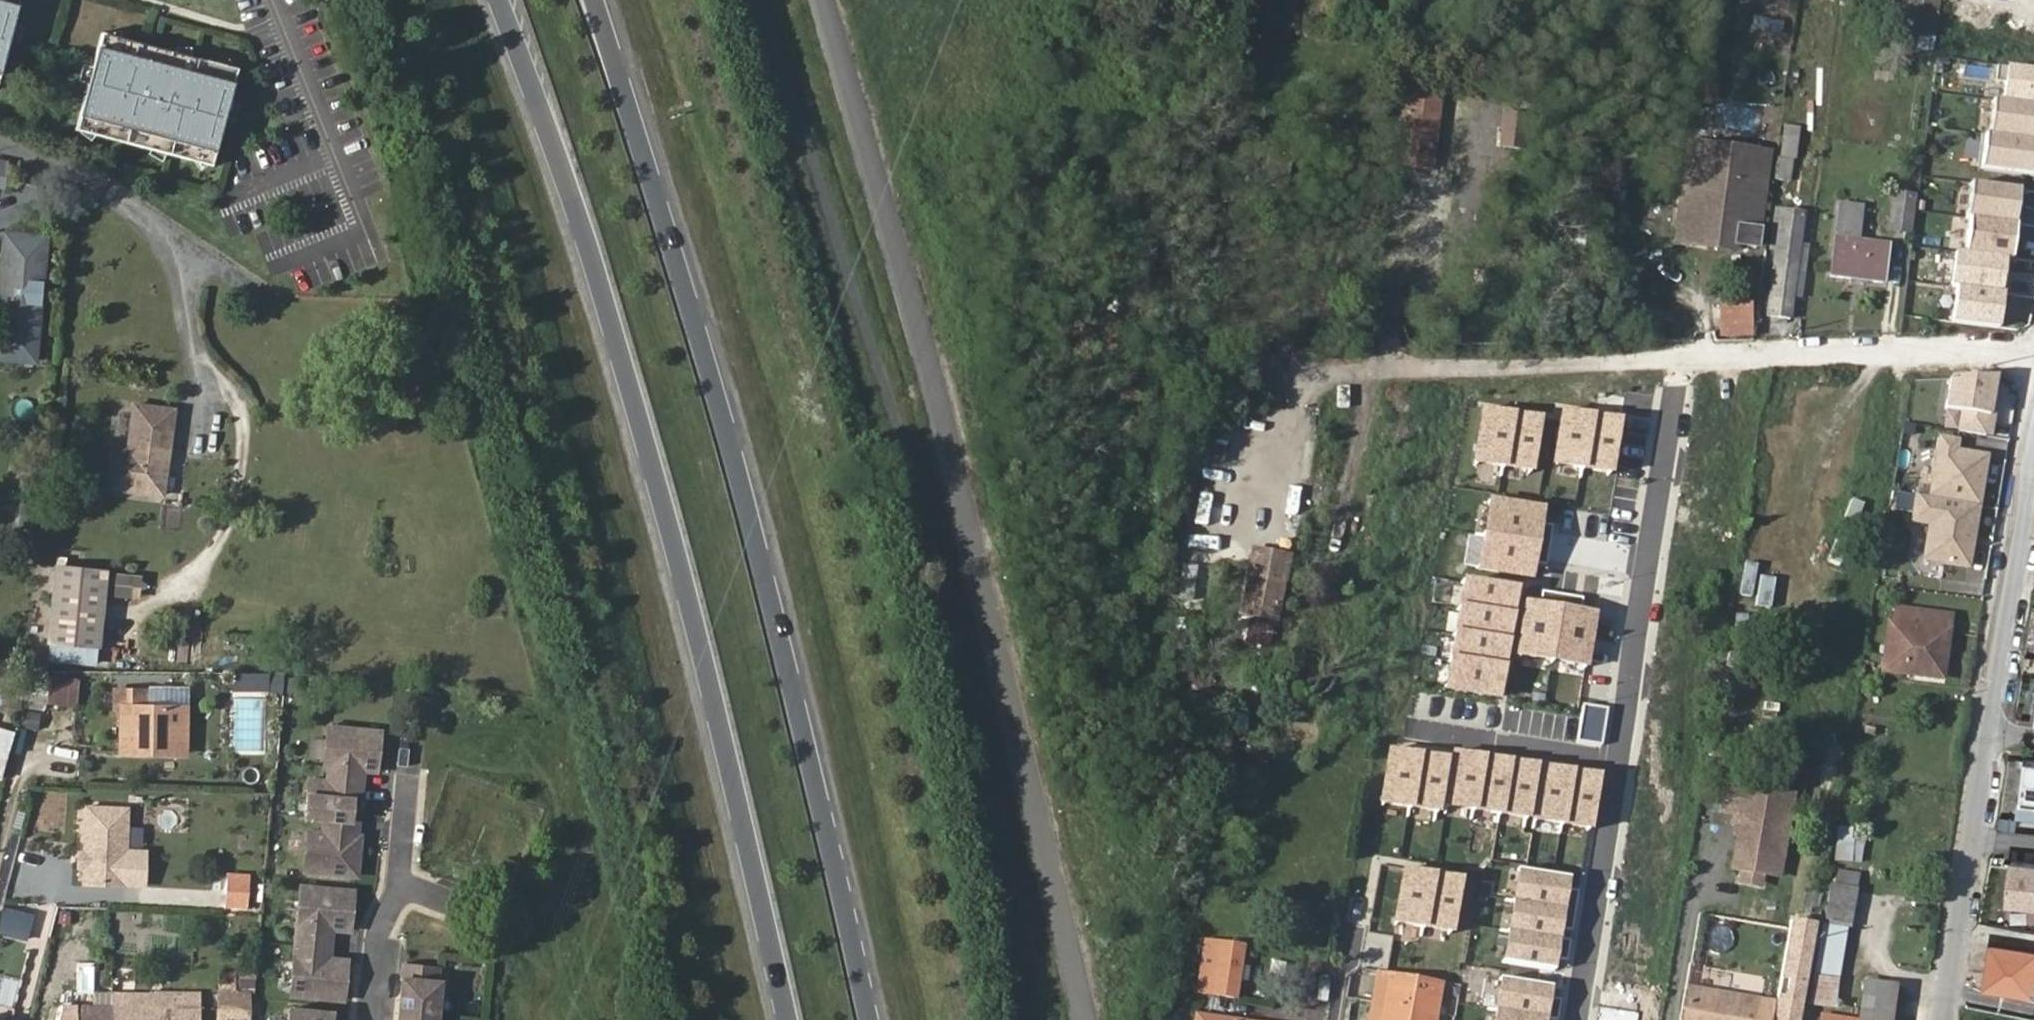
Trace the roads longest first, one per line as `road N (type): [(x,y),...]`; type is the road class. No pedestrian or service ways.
road 1 (primary): [(498,0),(625,379),(683,587),(783,1019)]
road 2 (primary): [(872,1019),(766,571),(593,0)]
road 3 (residential): [(830,0),(948,397),(1088,1019)]
road 4 (residential): [(1574,1019),(1677,357)]
road 5 (residential): [(1943,1019),(1987,730)]
road 6 (residential): [(1987,730),(2033,447)]

